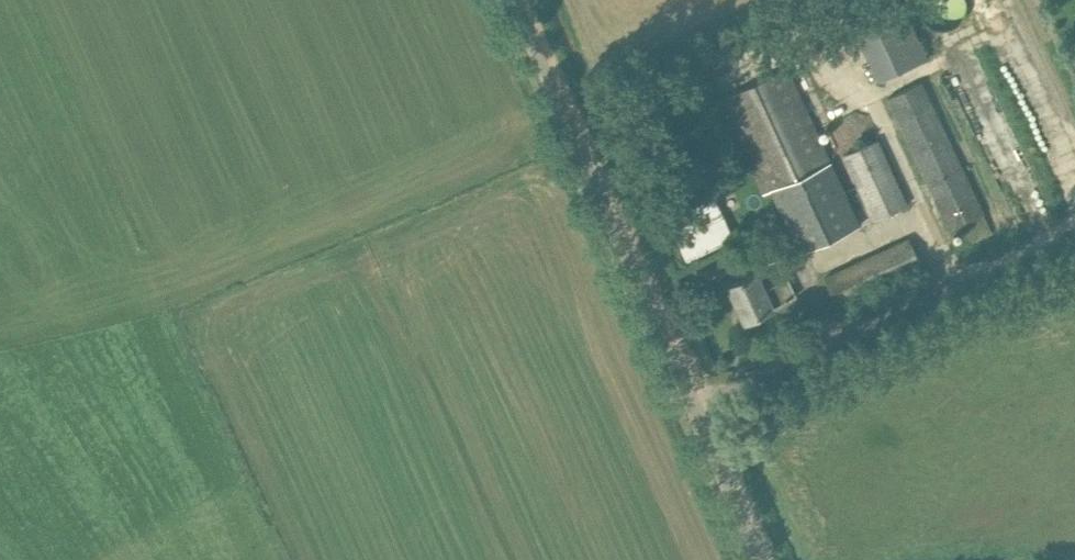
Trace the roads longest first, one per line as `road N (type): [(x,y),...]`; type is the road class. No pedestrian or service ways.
road 1 (unclassified): [(769,559),(517,0)]

